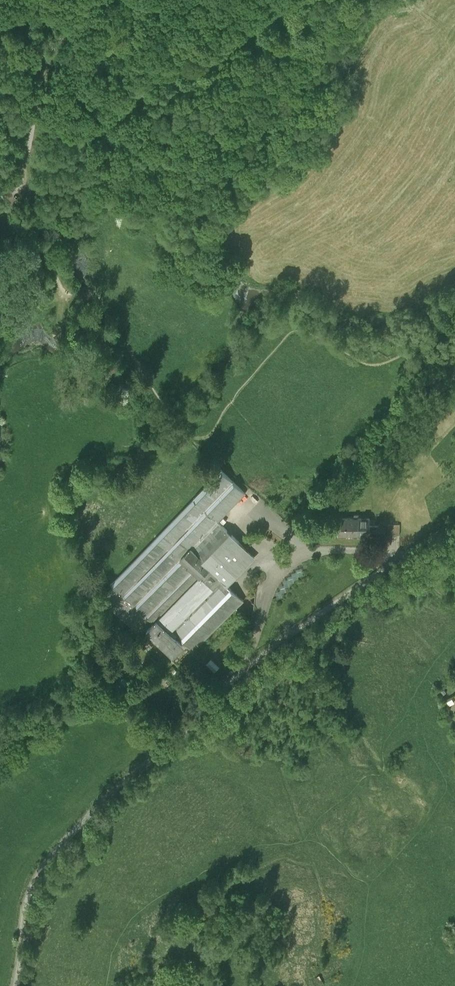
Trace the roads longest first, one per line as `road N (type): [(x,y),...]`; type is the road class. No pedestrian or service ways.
road 1 (residential): [(454,517),(313,614),(69,837),(28,904),(14,985)]
road 2 (track): [(332,0),(324,71),(261,149),(9,190)]
road 3 (unclassified): [(95,0),(43,68),(28,146),(0,204)]

